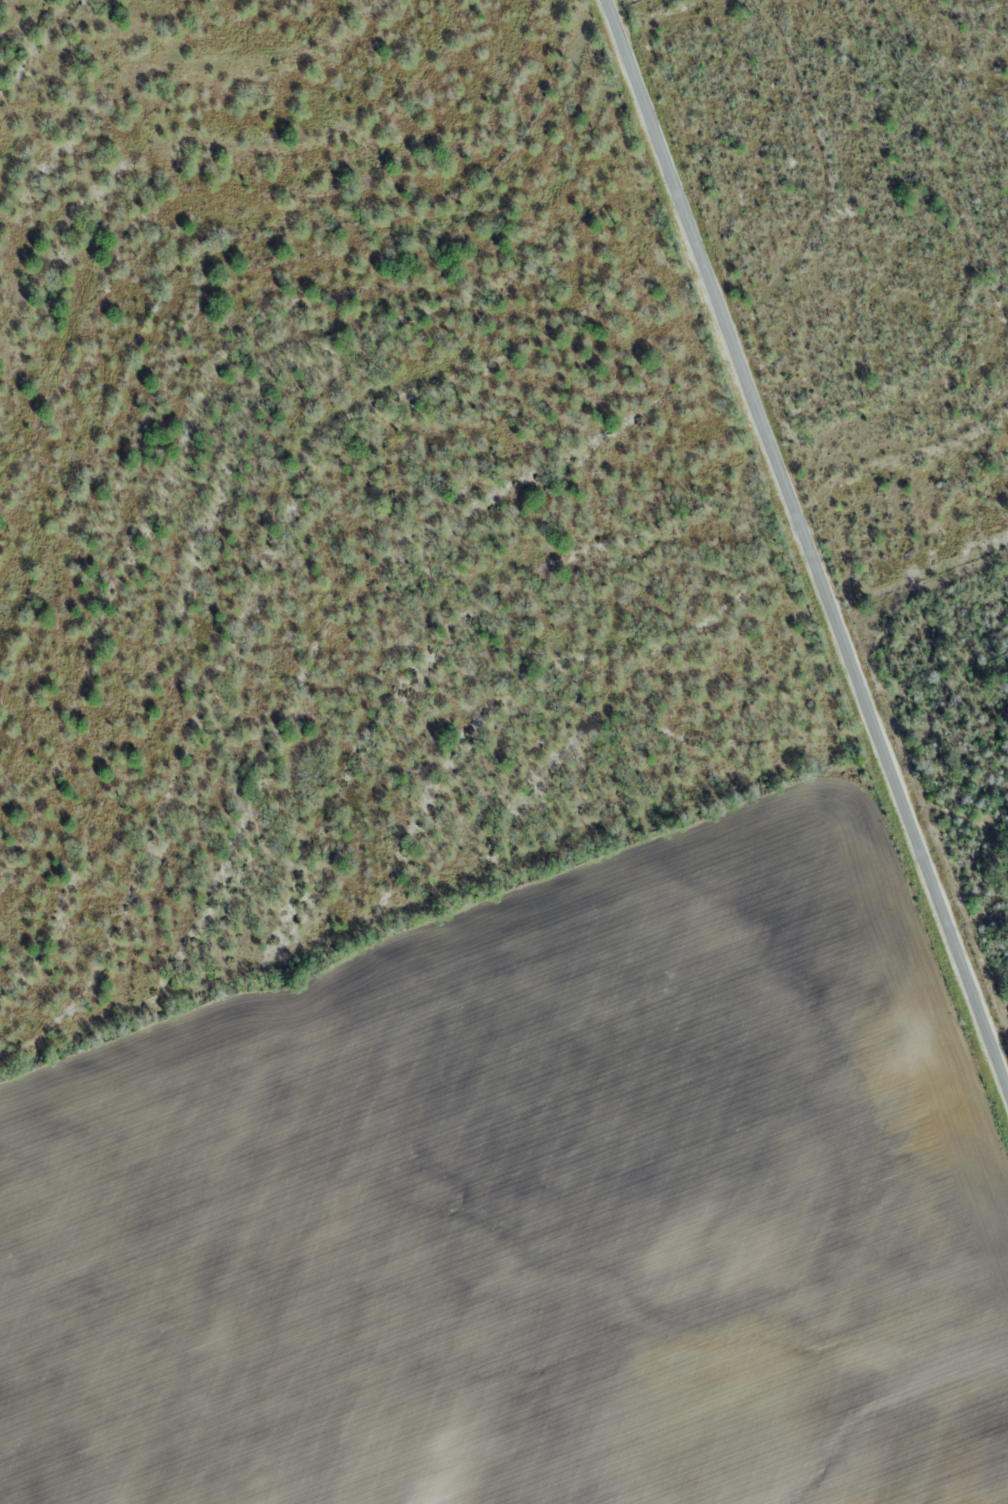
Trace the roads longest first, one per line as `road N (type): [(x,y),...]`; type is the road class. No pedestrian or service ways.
road 1 (residential): [(1007,1091),(601,0)]

